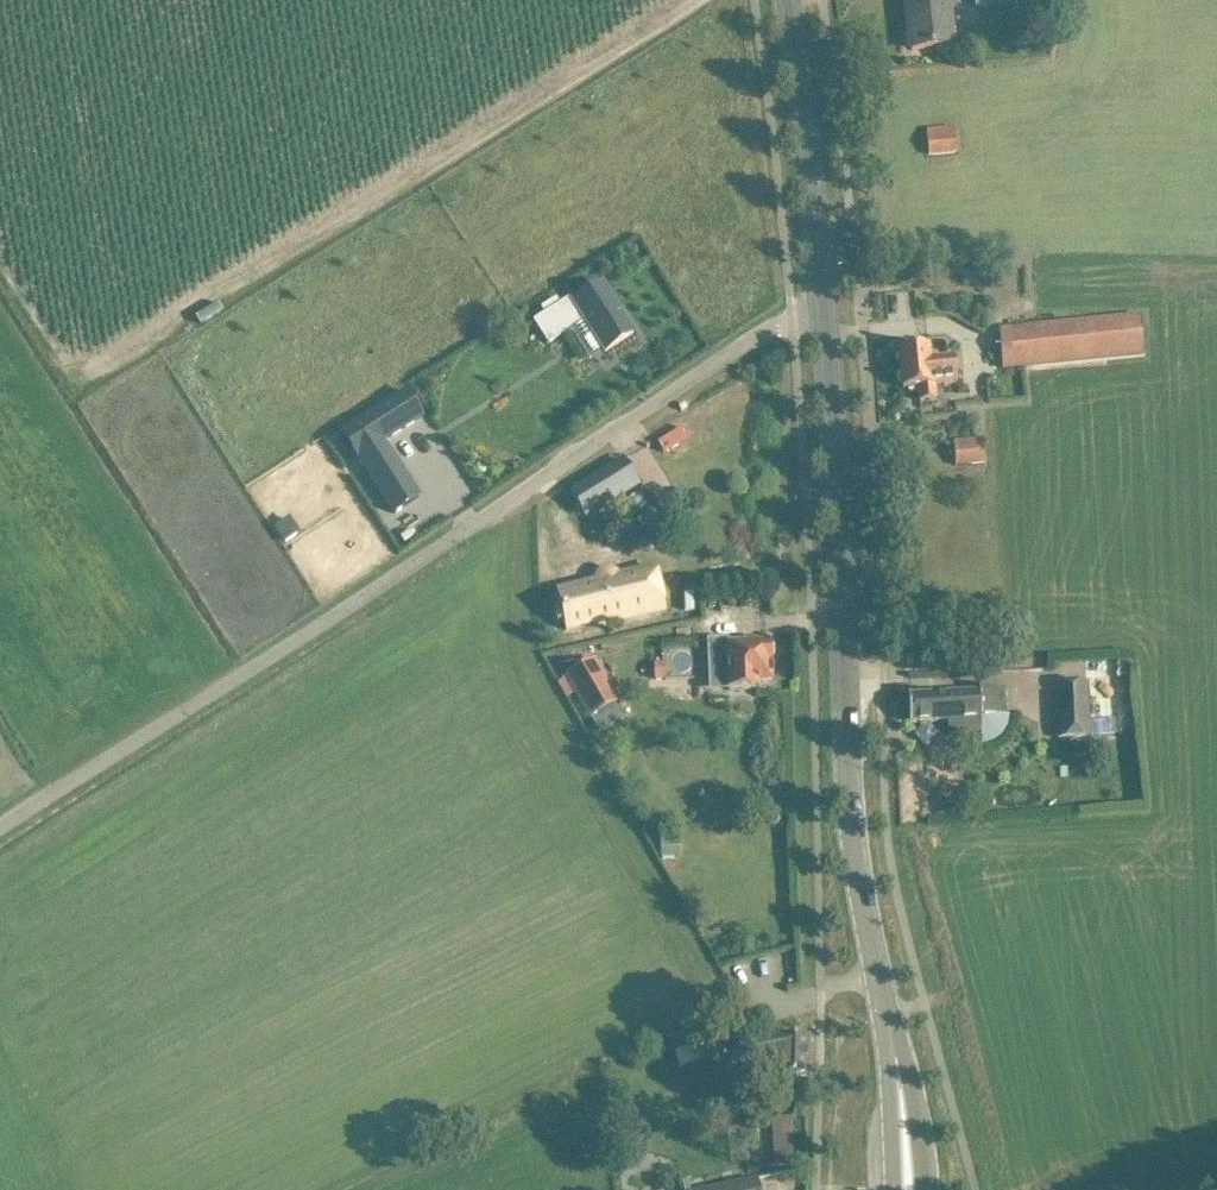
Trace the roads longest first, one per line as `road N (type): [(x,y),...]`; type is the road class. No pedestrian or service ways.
road 1 (unclassified): [(0,827),(794,319),(822,318)]
road 2 (secondary): [(822,318),(857,864),(910,1168)]
road 3 (secondary): [(790,0),(822,318)]

